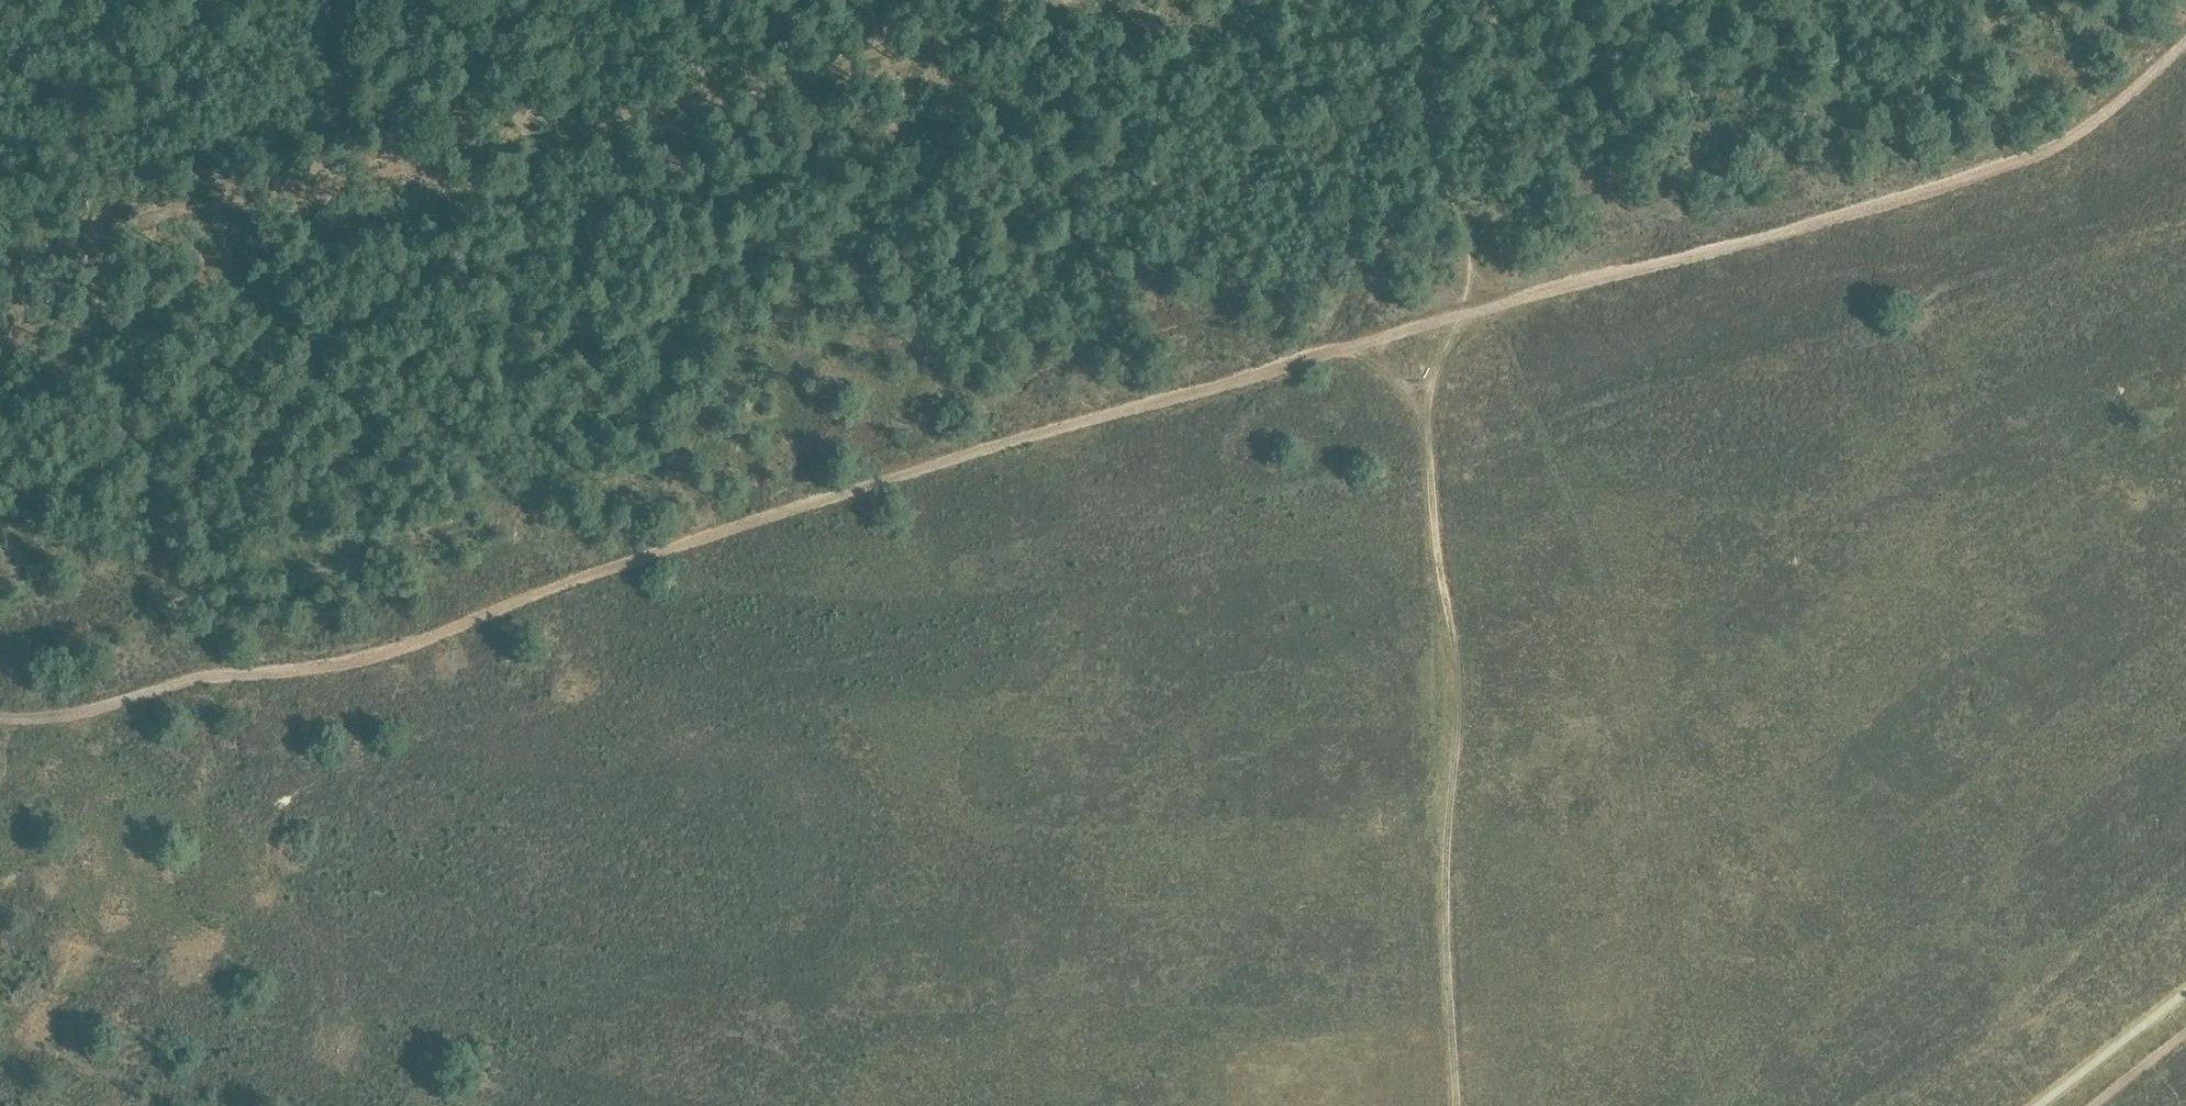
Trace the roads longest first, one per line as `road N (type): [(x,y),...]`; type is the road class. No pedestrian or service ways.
road 1 (track): [(0,717),(83,714),(211,672),(334,666),(389,655),(578,575),(891,476),(1995,168),(2069,140),(2130,95),(2185,34)]
road 2 (track): [(1351,345),(1391,372),(1426,419),(1439,585),(1457,678),(1445,857),(1460,1105)]

